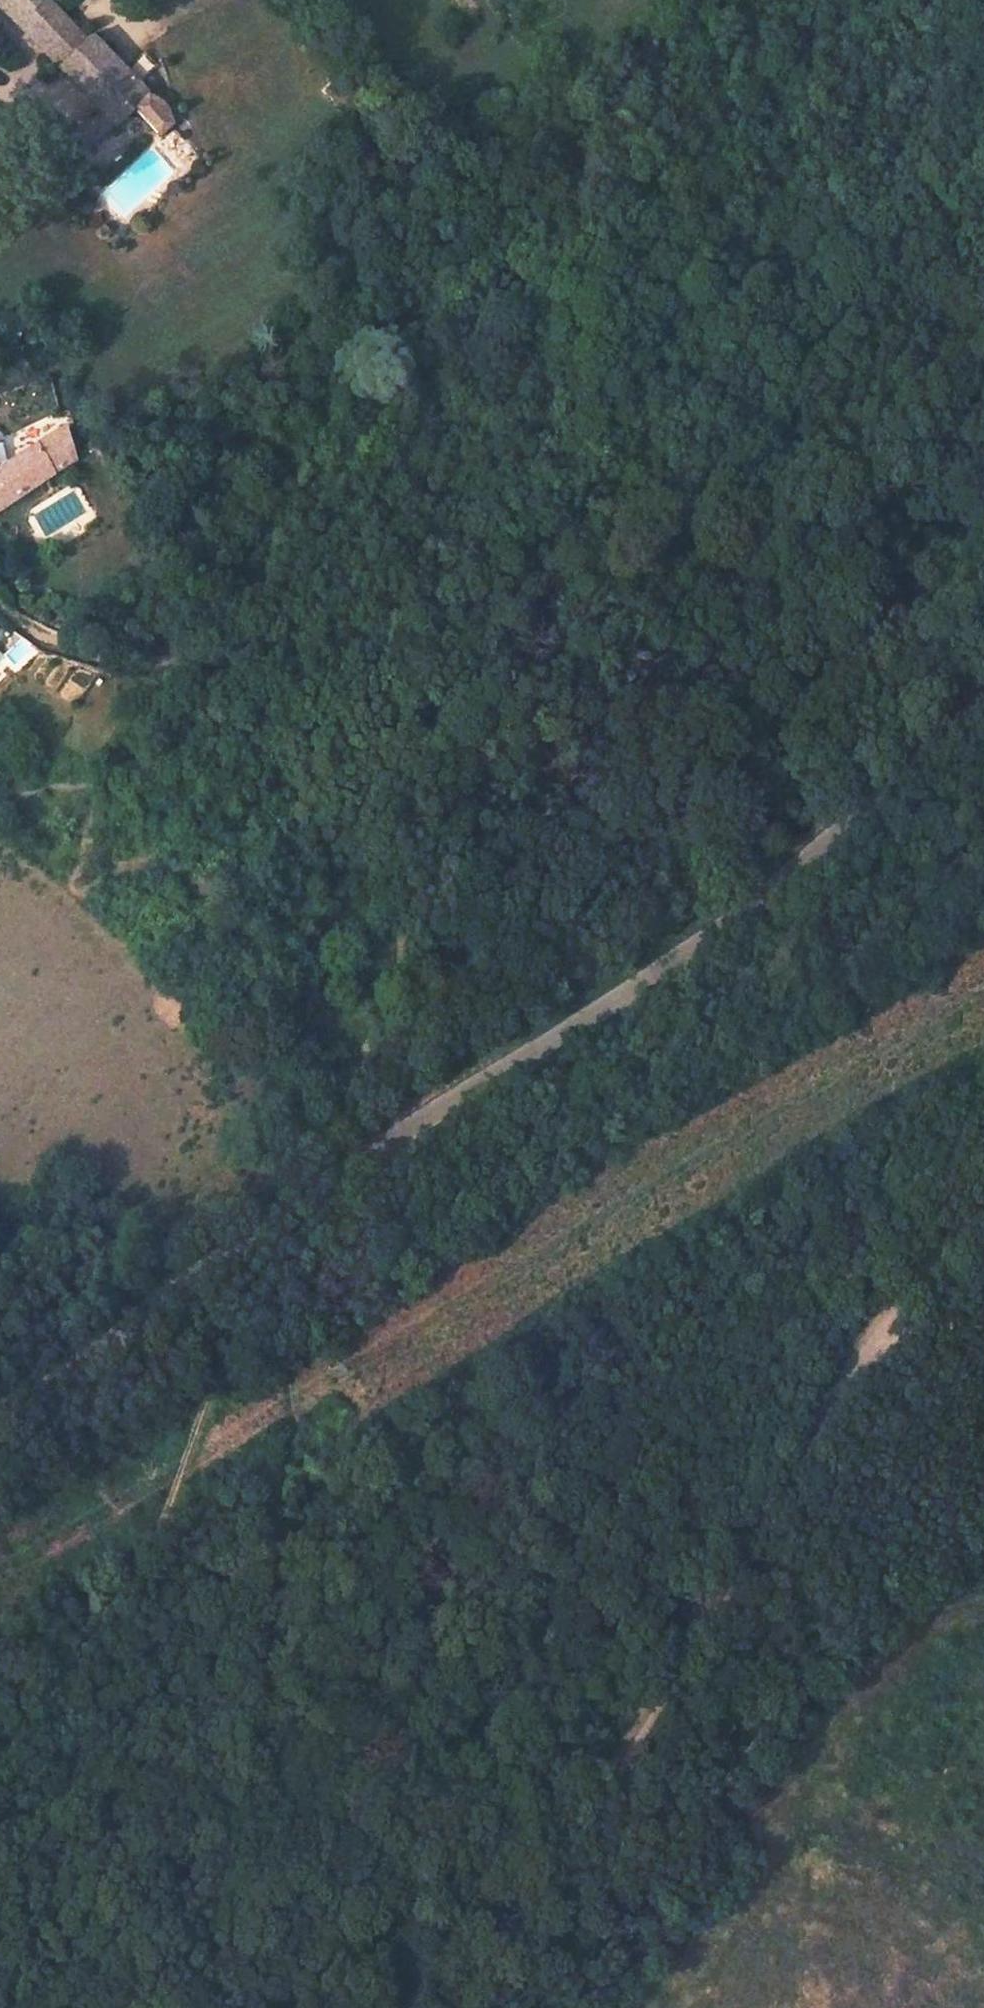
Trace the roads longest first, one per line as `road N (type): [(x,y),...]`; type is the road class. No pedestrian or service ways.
road 1 (tertiary): [(983,698),(683,948),(0,1405)]
road 2 (track): [(983,1209),(876,1330),(551,1879),(445,2007)]
road 3 (track): [(700,0),(580,84),(475,135),(367,160)]

